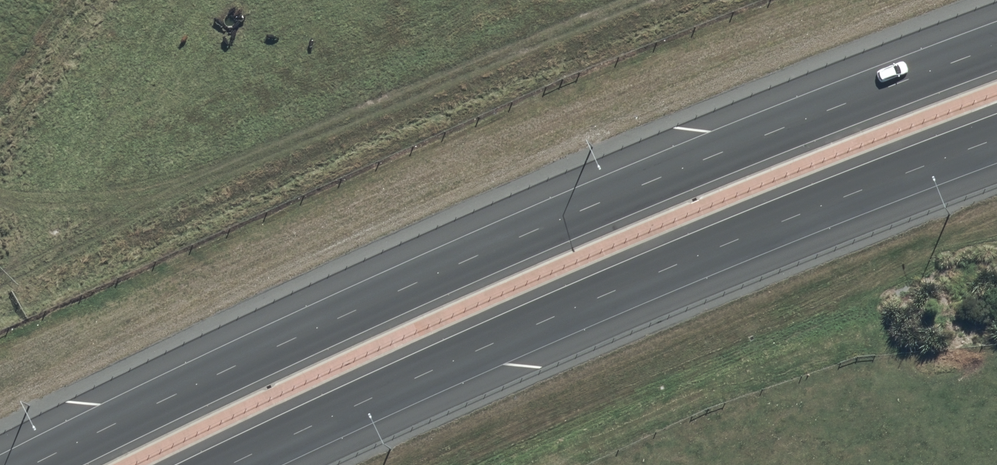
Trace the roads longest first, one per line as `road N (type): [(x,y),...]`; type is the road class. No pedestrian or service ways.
road 1 (motorway): [(31,464),(641,183),(996,46)]
road 2 (motorway): [(996,135),(748,234),(230,464)]

